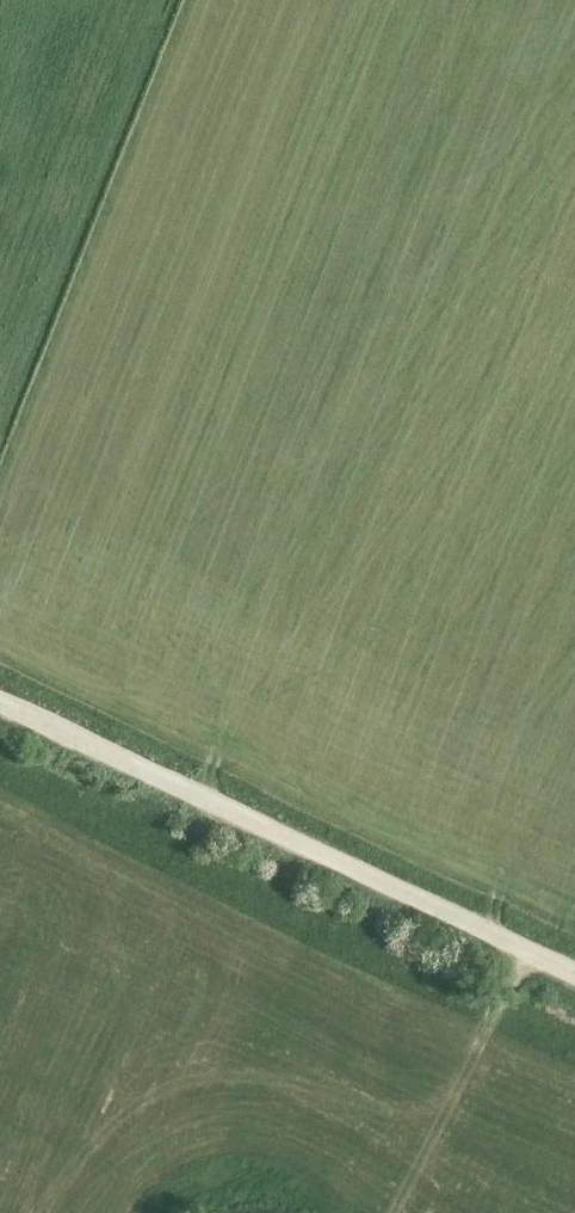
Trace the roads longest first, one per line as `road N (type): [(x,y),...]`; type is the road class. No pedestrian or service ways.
road 1 (track): [(574,975),(0,701)]
road 2 (track): [(0,413),(174,0)]

